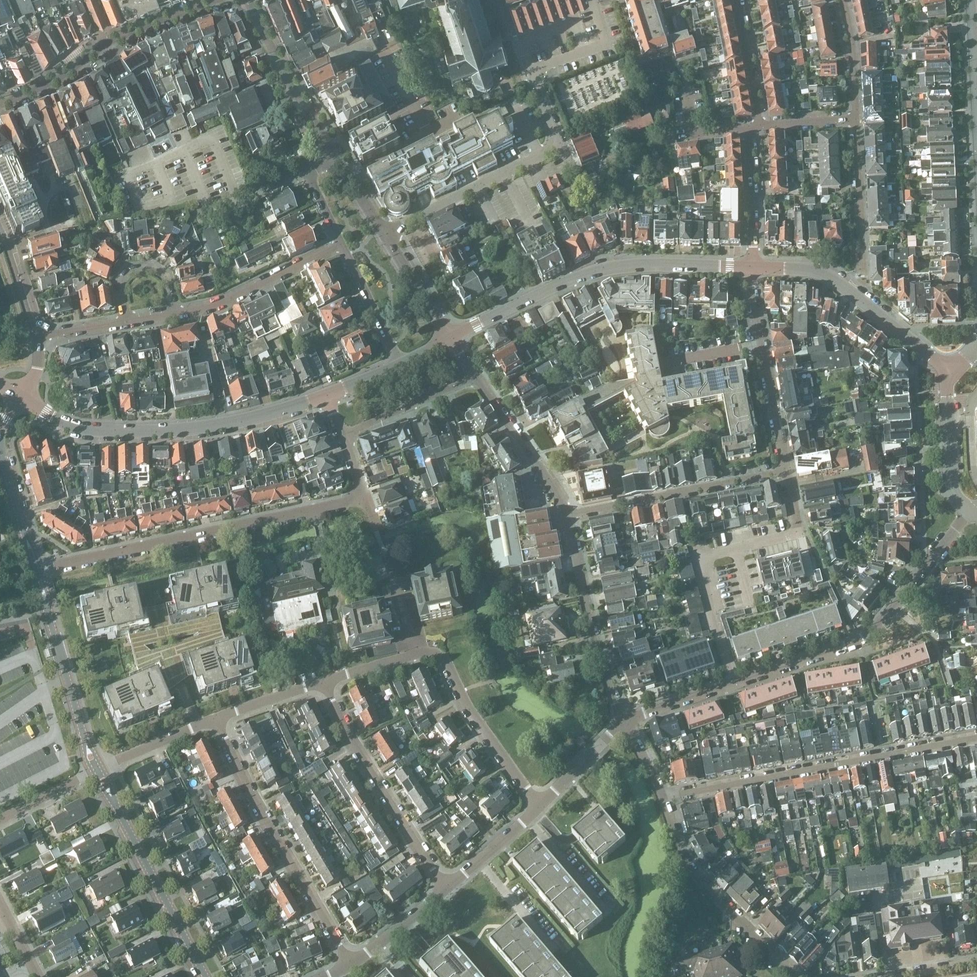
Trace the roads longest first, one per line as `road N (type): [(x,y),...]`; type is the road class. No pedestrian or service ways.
road 1 (residential): [(383,235),(560,147),(532,72),(609,43),(594,3),(603,0)]
road 2 (unclassified): [(36,573),(363,496)]
road 3 (residential): [(662,797),(976,737)]
road 4 (tertiary): [(19,395),(70,424),(145,430),(225,422),(325,396)]
road 5 (tertiary): [(752,268),(594,271),(450,338)]
road 6 (residential): [(732,684),(840,649),(890,616),(969,510)]
road 7 (residential): [(732,684),(701,560),(799,533),(787,470)]
road 8 (residential): [(351,965),(258,806),(217,719)]
road 9 (residential): [(447,890),(323,680)]
road 10 (unclassified): [(0,103),(56,80),(107,44),(217,0)]
road 11 (tertiary): [(948,372),(835,280),(752,268)]
road 12 (residential): [(662,797),(697,877),(798,976)]
road 13 (unclassified): [(568,516),(787,470)]
road 14 (residential): [(568,516),(623,722)]
road 15 (residential): [(787,470),(752,268)]
road 16 (residential): [(203,976),(112,801)]
road 17 (residential): [(540,809),(464,706),(441,655)]
road 18 (residential): [(339,244),(221,301),(172,312)]
road 19 (residential): [(334,156),(249,0)]
road 20 (residential): [(474,376),(568,516)]
road 21 (residential): [(862,271),(855,120)]
road 22 (unclassified): [(341,437),(474,376)]
road 23 (tertiary): [(969,510),(953,494),(948,372)]
road 24 (residential): [(752,268),(748,128)]
road 25 (residential): [(84,739),(46,607)]
road 26 (residential): [(339,244),(401,363)]
road 27 (residential): [(461,115),(349,180)]
road 28 (unclassified): [(36,573),(0,449)]
road 29 (residential): [(759,126),(736,0)]
road 30 (residential): [(102,767),(217,719)]
road 31 (residential): [(447,890),(540,809)]
road 32 (residential): [(323,680),(419,650),(441,655)]
road 33 (residential): [(450,338),(383,235)]
road 34 (residential): [(351,965),(447,890)]
road 35 (unclassified): [(172,312),(163,277),(135,270),(121,286),(127,320)]
road 36 (residential): [(855,120),(843,0)]

